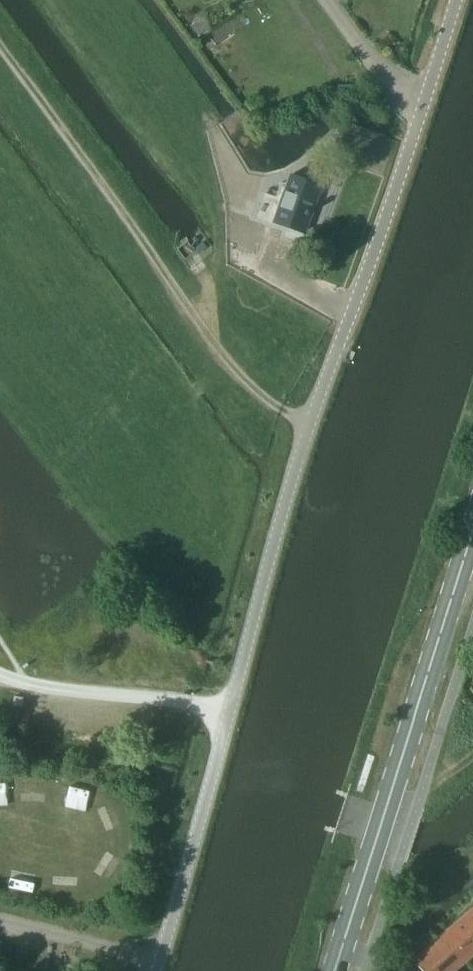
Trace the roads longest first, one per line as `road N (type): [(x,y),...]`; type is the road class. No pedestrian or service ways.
road 1 (unclassified): [(230,710),(309,427),(456,0)]
road 2 (track): [(309,427),(265,401),(207,337),(0,49)]
road 3 (secondary): [(335,970),(472,537)]
road 4 (unclassified): [(159,970),(230,710)]
road 5 (unclassified): [(230,710),(0,674)]

